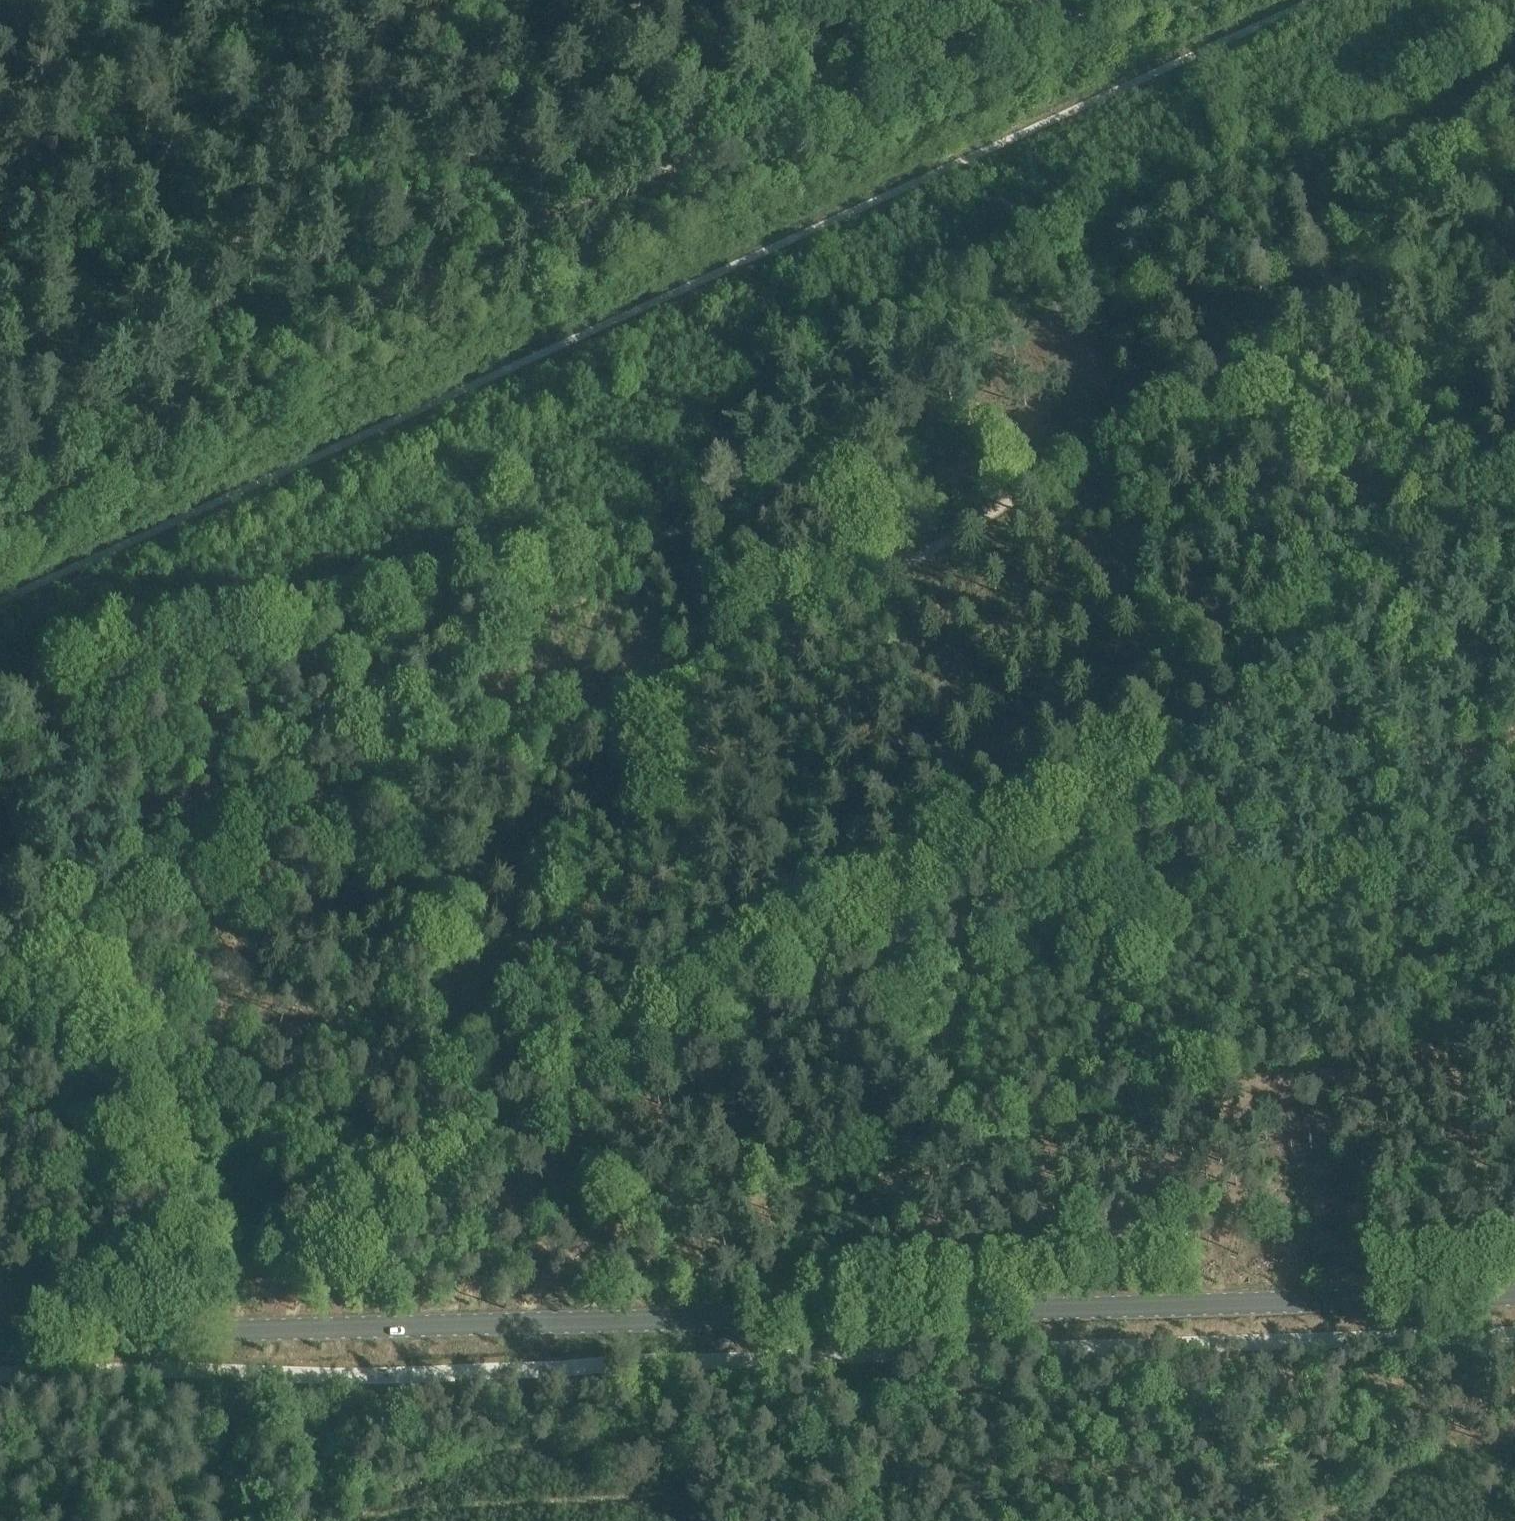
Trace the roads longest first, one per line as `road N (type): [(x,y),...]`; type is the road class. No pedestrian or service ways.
road 1 (secondary): [(1514,1295),(0,1339)]
road 2 (track): [(0,482),(106,421),(1067,0)]

